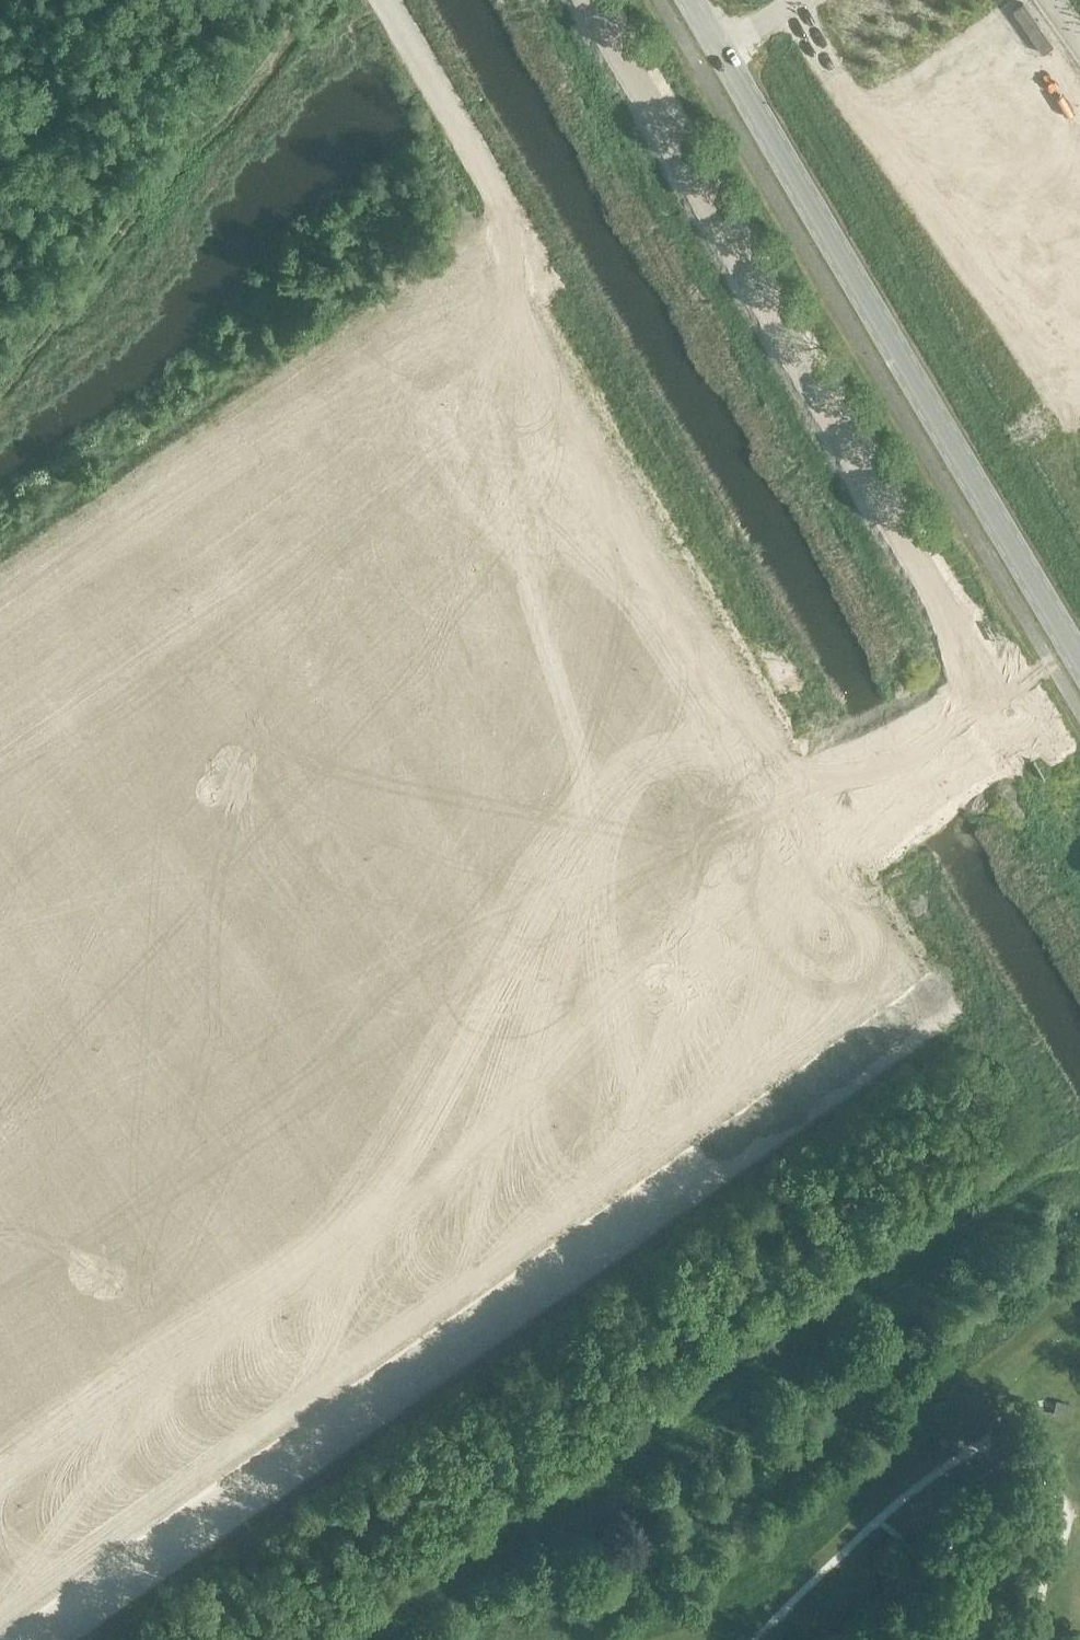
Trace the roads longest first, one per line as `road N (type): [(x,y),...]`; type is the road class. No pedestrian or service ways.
road 1 (tertiary): [(1076,647),(723,53)]
road 2 (residential): [(1076,647),(824,808),(498,956)]

